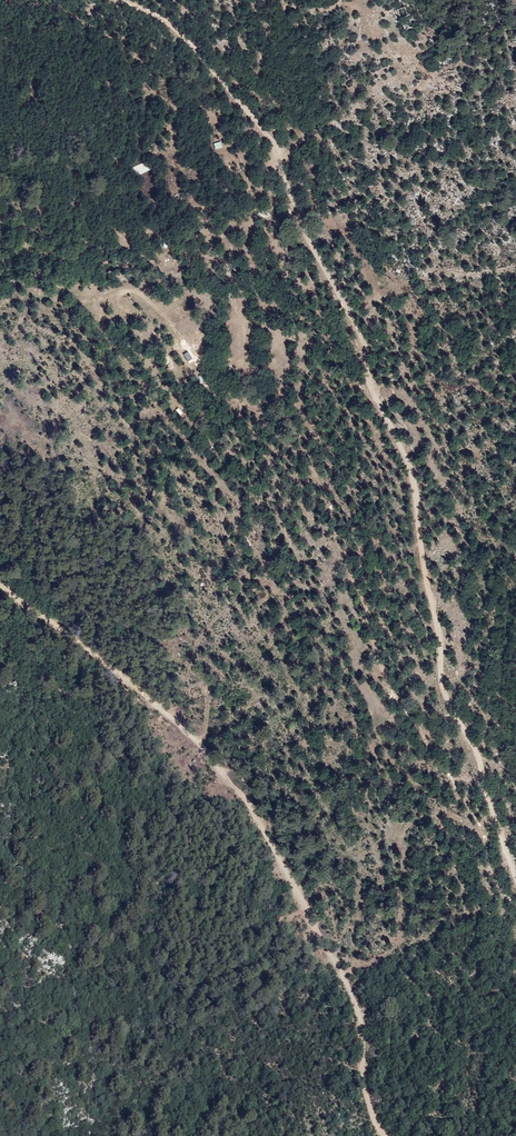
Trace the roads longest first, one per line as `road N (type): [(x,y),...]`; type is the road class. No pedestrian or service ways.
road 1 (track): [(515,877),(475,754),(446,701),(411,471),(281,154),(161,16),(120,0)]
road 2 (track): [(0,584),(180,726),(245,800),(343,982),(371,1096),(391,1135)]
road 3 (track): [(340,0),(329,8),(312,63),(262,111),(264,135)]

